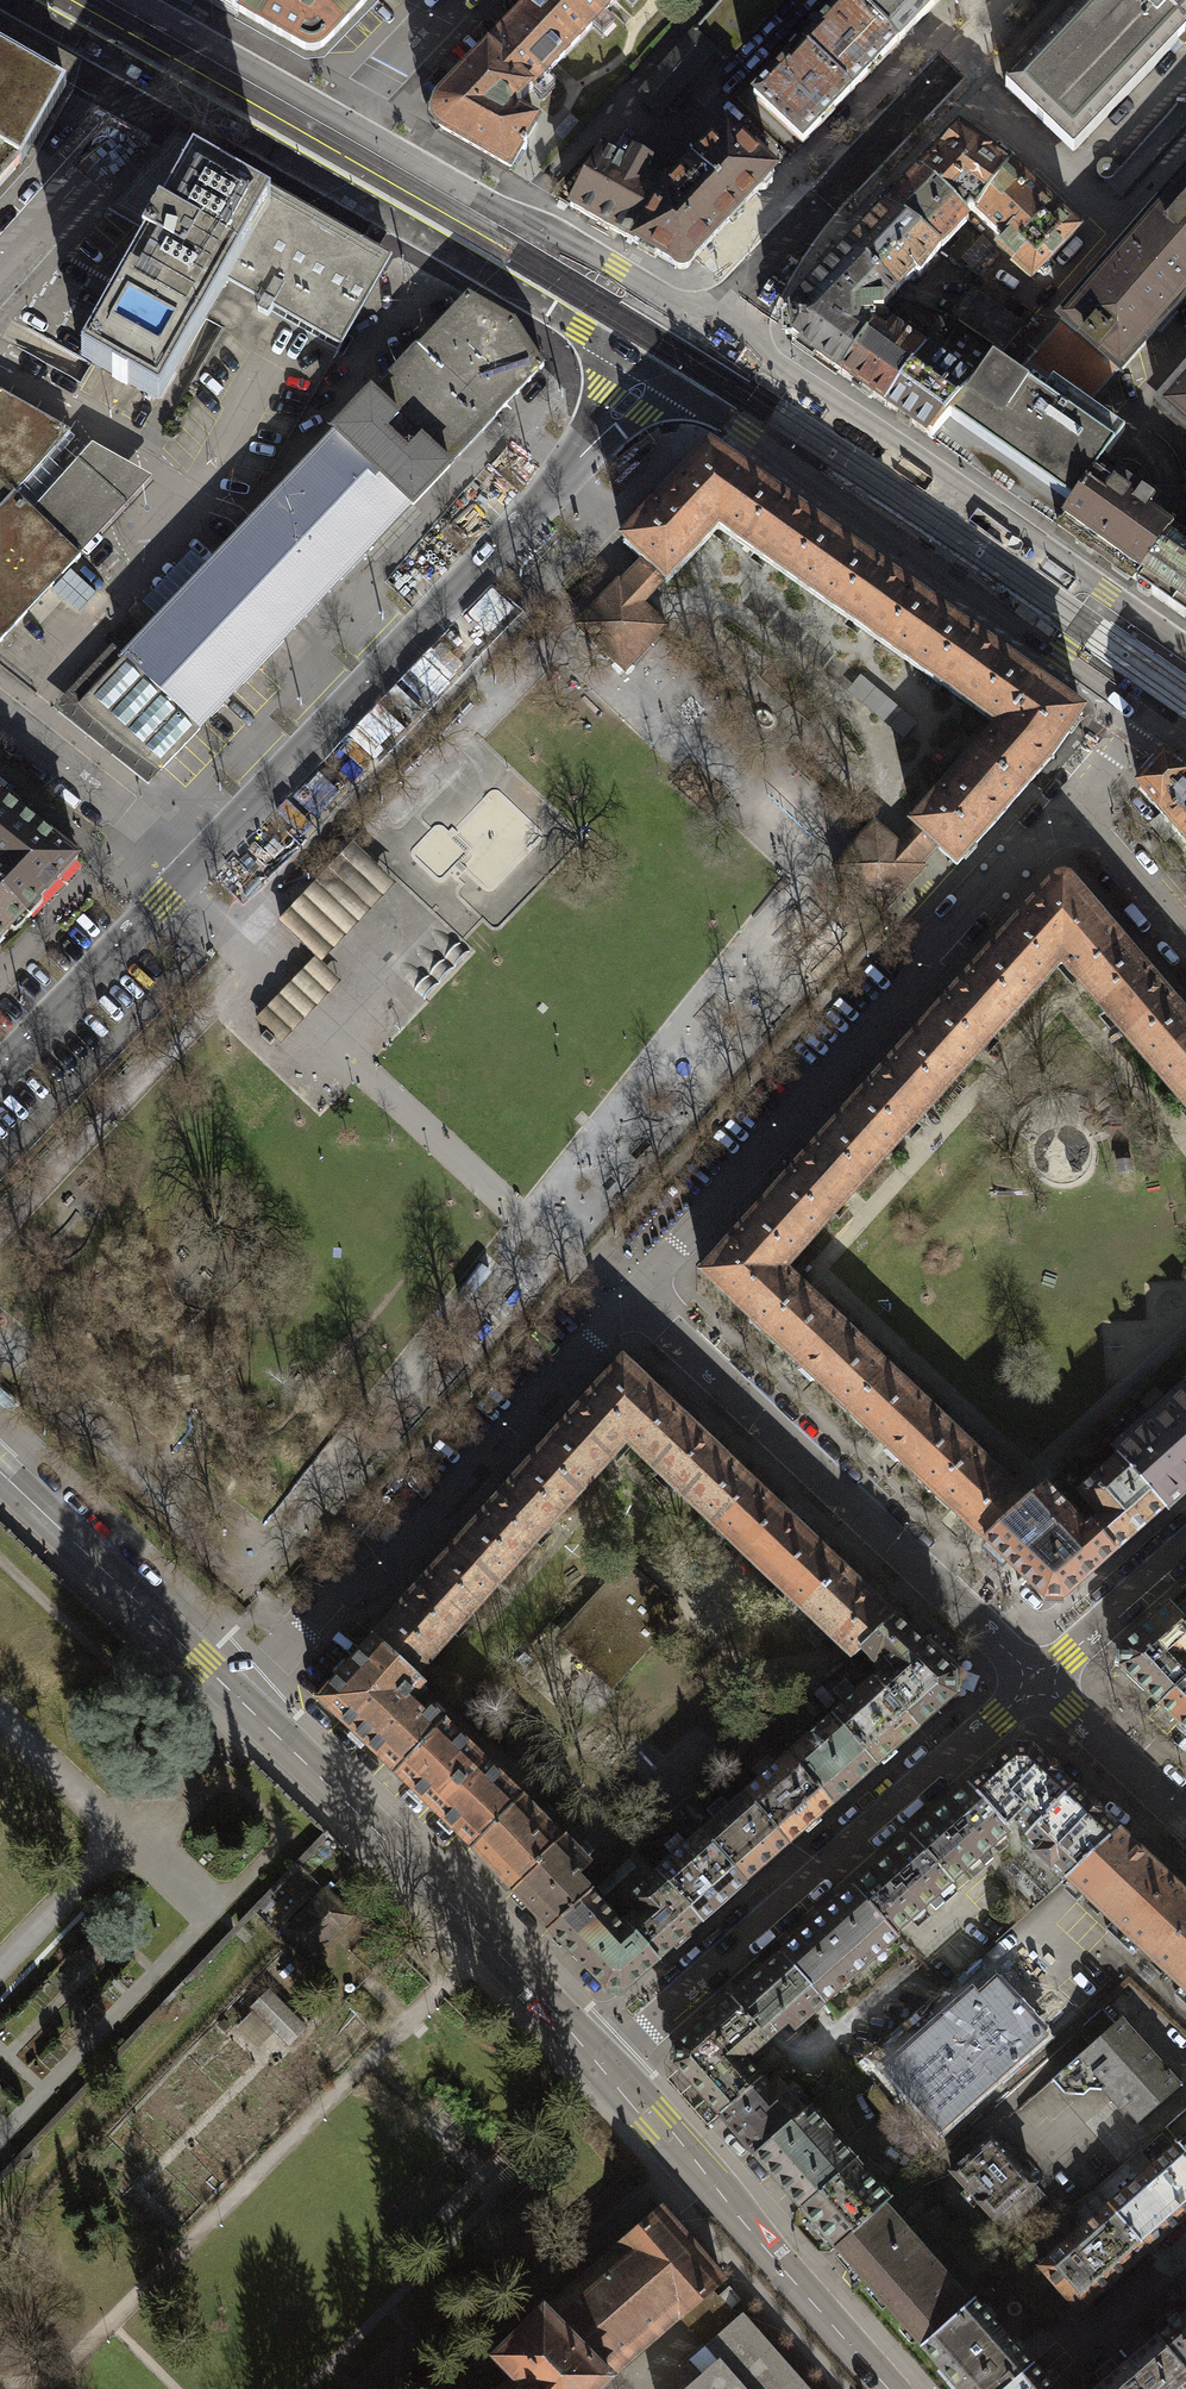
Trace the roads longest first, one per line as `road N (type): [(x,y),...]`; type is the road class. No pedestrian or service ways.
road 1 (residential): [(655,373),(191,869)]
road 2 (residential): [(626,1295),(1071,800)]
road 3 (tertiary): [(655,373),(921,552),(1139,712)]
road 4 (residential): [(1036,1678),(602,2063)]
road 5 (tertiary): [(1185,648),(708,326)]
road 6 (tertiary): [(166,85),(655,373)]
road 7 (residential): [(1036,1678),(626,1295)]
road 8 (residential): [(245,1706),(626,1295)]
road 9 (tertiary): [(245,1706),(602,2063)]
road 10 (residential): [(1012,0),(708,326)]
road 11 (tertiary): [(602,2063),(888,2388)]
road 12 (tertiary): [(708,326),(343,121)]
road 13 (tertiary): [(0,1474),(245,1706)]
road 14 (residential): [(191,869),(0,1073)]
road 15 (residential): [(0,266),(166,85)]
road 16 (tertiary): [(343,121),(130,0)]
road 17 (residential): [(191,869),(0,717)]
road 18 (residential): [(1185,1816),(1036,1678)]
road 19 (residential): [(1185,1545),(1036,1678)]
road 20 (tertiary): [(9,0),(166,85)]
road 21 (residential): [(1071,800),(1185,933)]
road 22 (residential): [(343,121),(454,0)]

